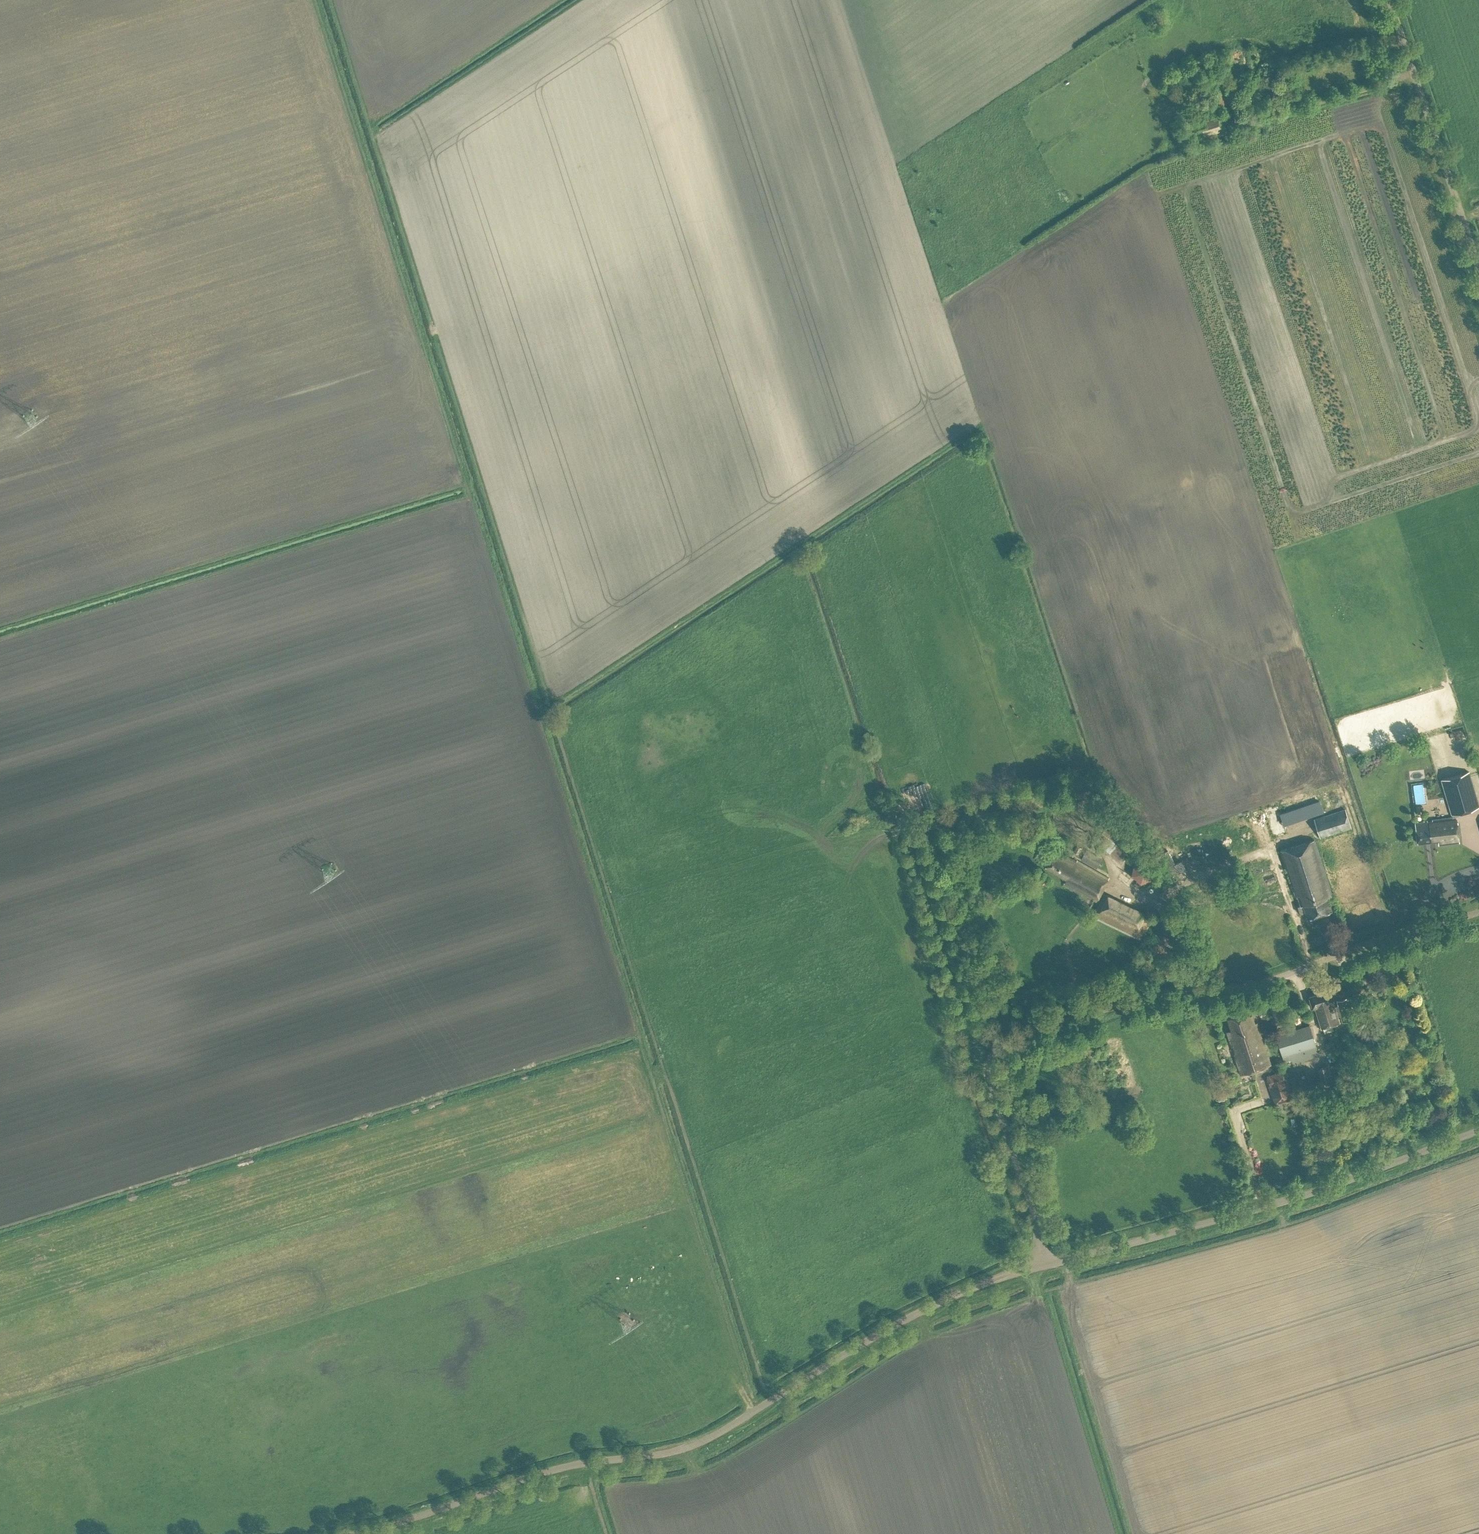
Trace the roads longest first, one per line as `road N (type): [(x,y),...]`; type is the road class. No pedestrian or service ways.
road 1 (unclassified): [(353,1533),(537,1473),(679,1450),(945,1299),(1046,1264)]
road 2 (unclassified): [(1046,1264),(988,1082),(993,1053),(1005,1044),(1150,995),(1260,983),(1478,912)]
road 3 (unclassified): [(1046,1264),(1270,1205),(1478,1130)]
road 4 (unclassified): [(1478,269),(1389,0)]
road 5 (track): [(1413,74),(1235,124)]

